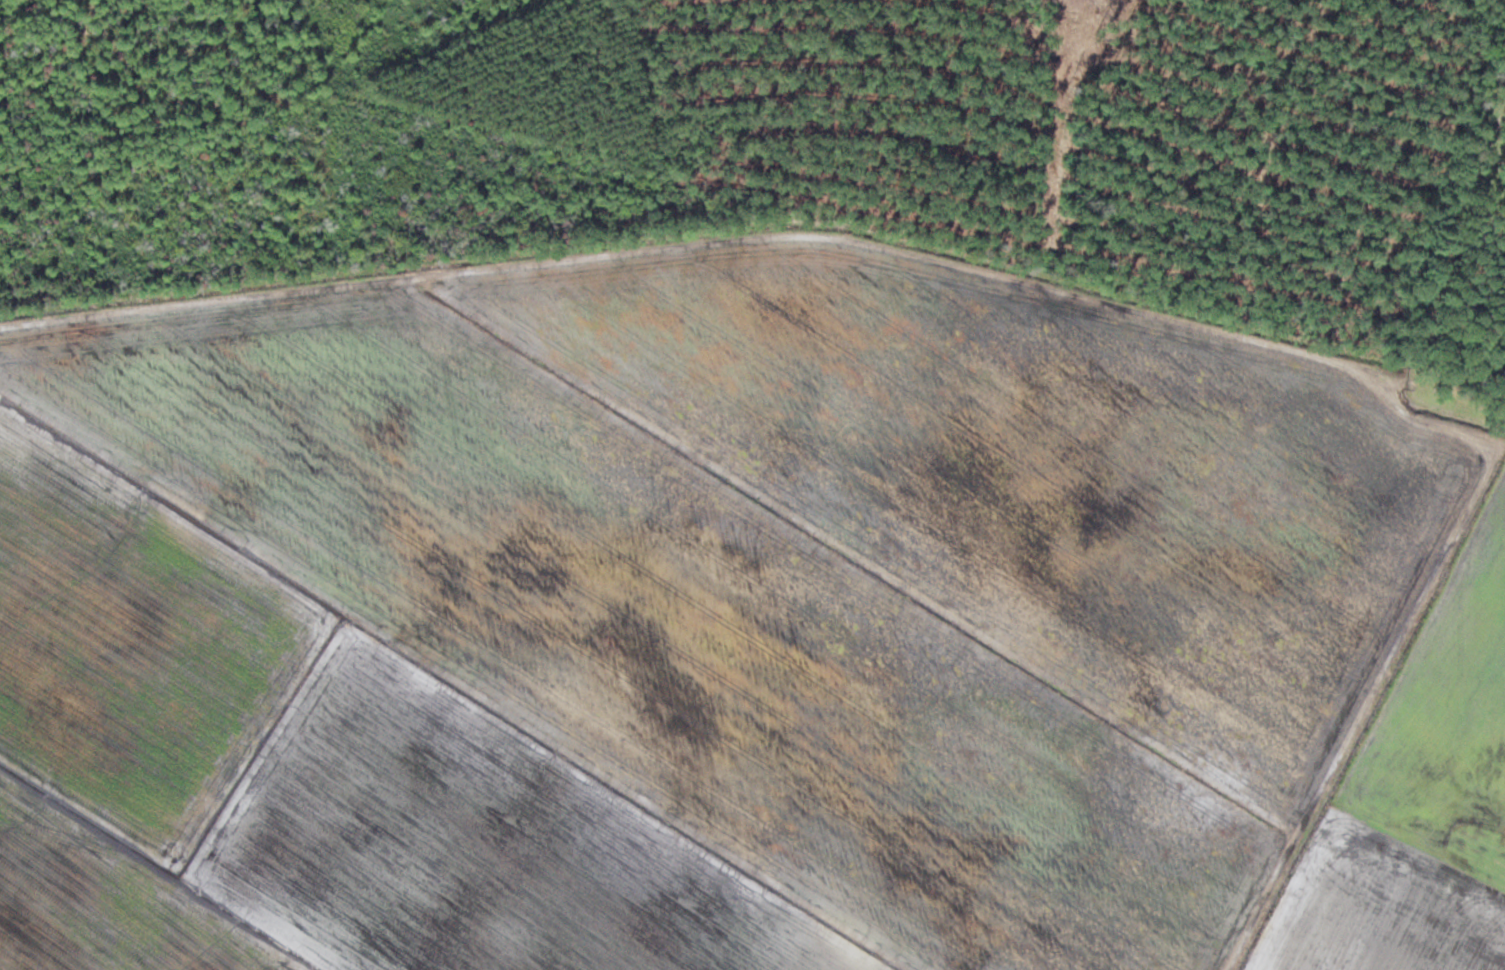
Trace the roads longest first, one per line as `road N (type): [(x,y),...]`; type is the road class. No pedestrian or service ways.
road 1 (track): [(1231,969),(1491,475)]

